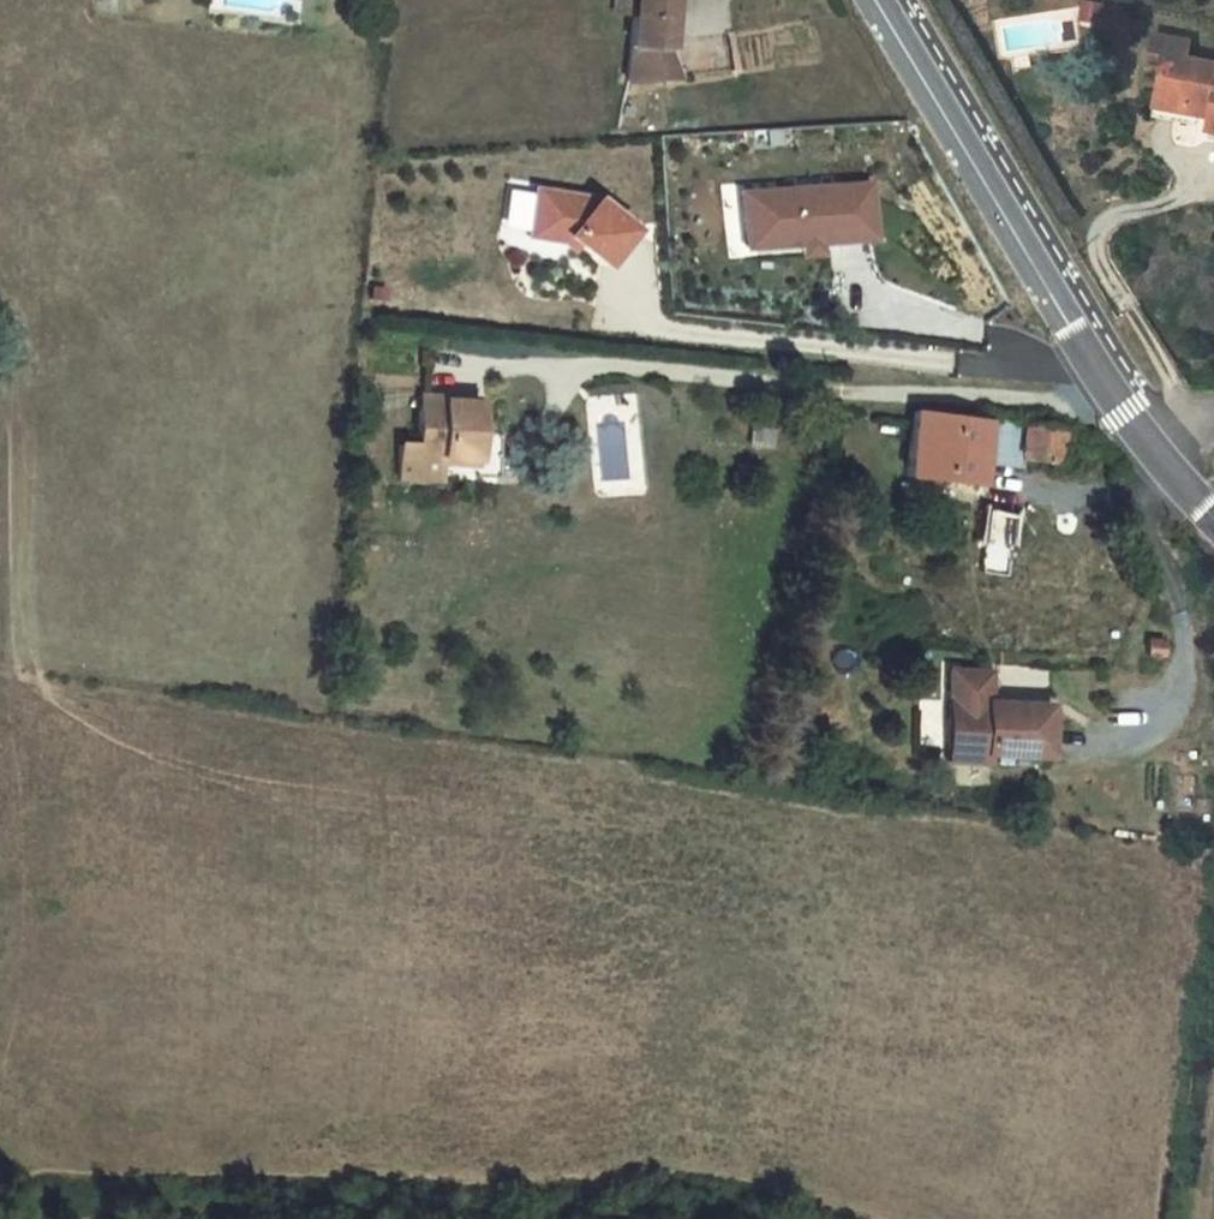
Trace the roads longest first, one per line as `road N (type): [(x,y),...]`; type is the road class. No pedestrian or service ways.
road 1 (secondary): [(1213,520),(1173,480),(1087,359),(869,0)]

